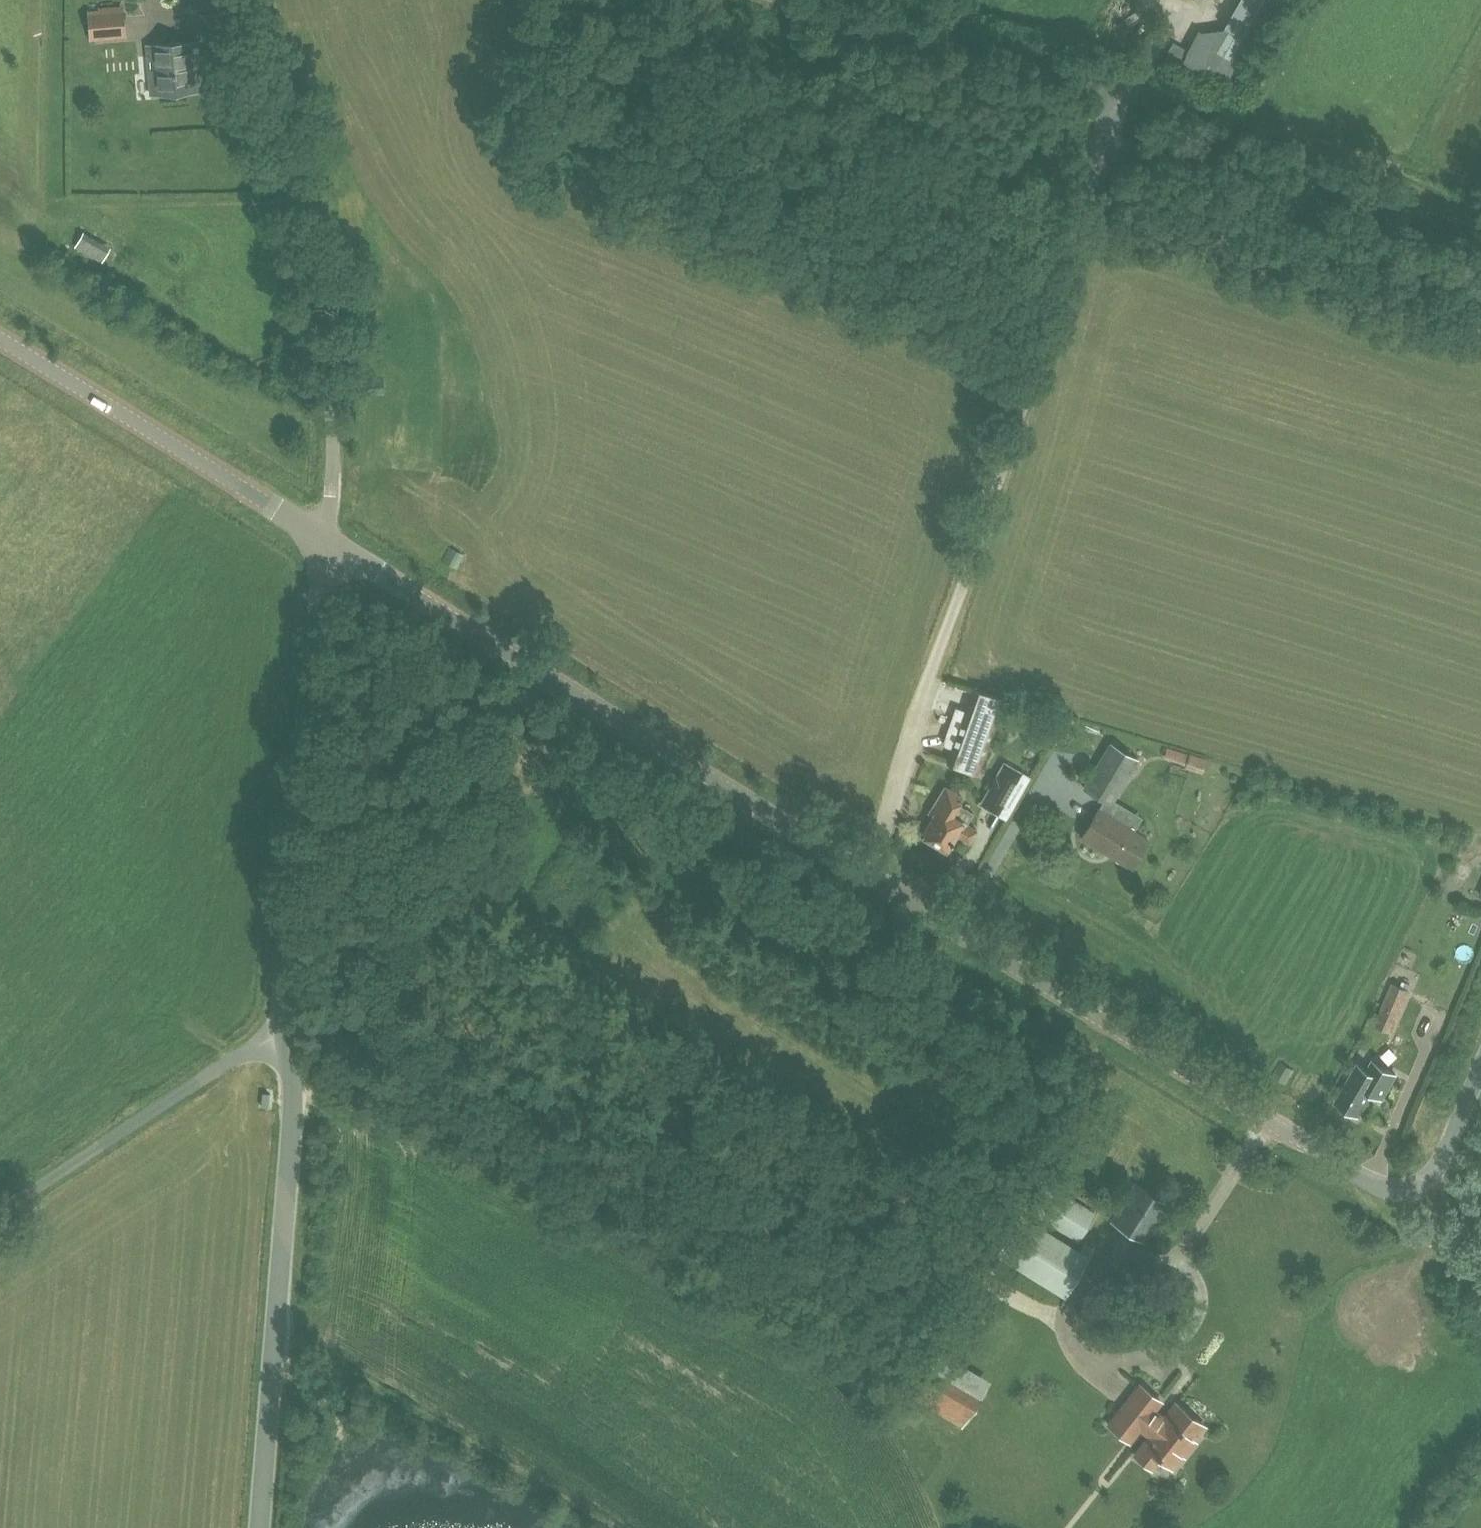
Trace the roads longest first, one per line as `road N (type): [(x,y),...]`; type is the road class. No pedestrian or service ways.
road 1 (unclassified): [(1480,1062),(1425,1176),(1390,1192),(1366,1183),(328,542)]
road 2 (track): [(1119,76),(870,876)]
road 3 (track): [(808,0),(1335,139),(1480,211)]
road 4 (unclassified): [(328,542),(330,409),(263,0)]
road 5 (tertiary): [(288,1041),(291,889),(328,542)]
road 6 (tertiary): [(257,1527),(290,1105),(288,1041)]
road 7 (tertiary): [(328,542),(0,344)]
road 8 (unclassified): [(0,1209),(250,1046),(288,1041)]

